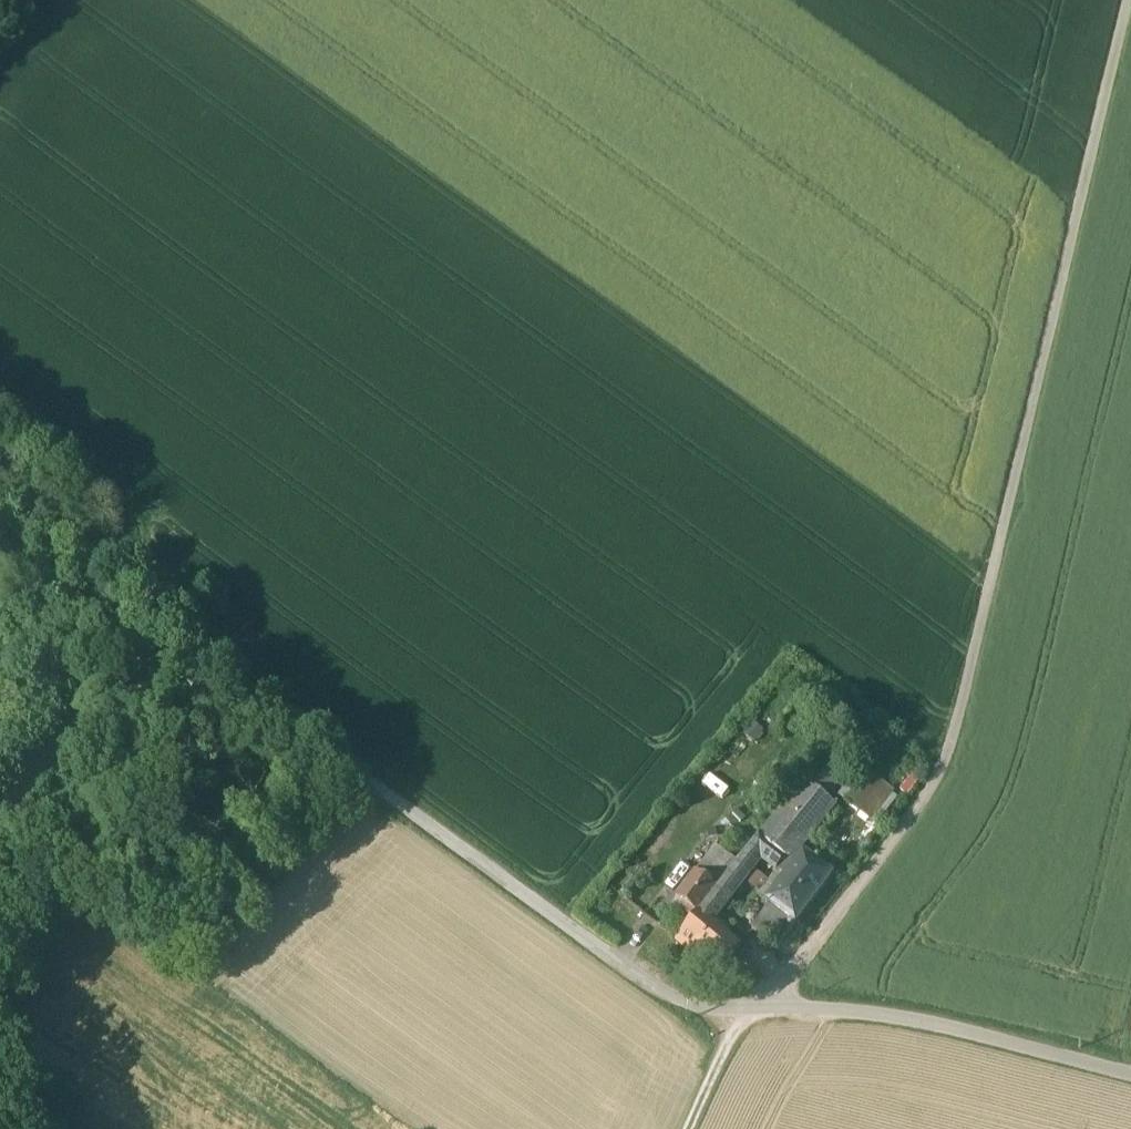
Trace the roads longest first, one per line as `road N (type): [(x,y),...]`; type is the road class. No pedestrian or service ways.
road 1 (unclassified): [(763,1004),(945,762),(1129,0)]
road 2 (residential): [(763,1004),(678,1001),(342,766),(204,687),(158,688),(108,709),(60,748),(0,820)]
road 3 (residential): [(1130,1075),(920,1022),(763,1004)]

